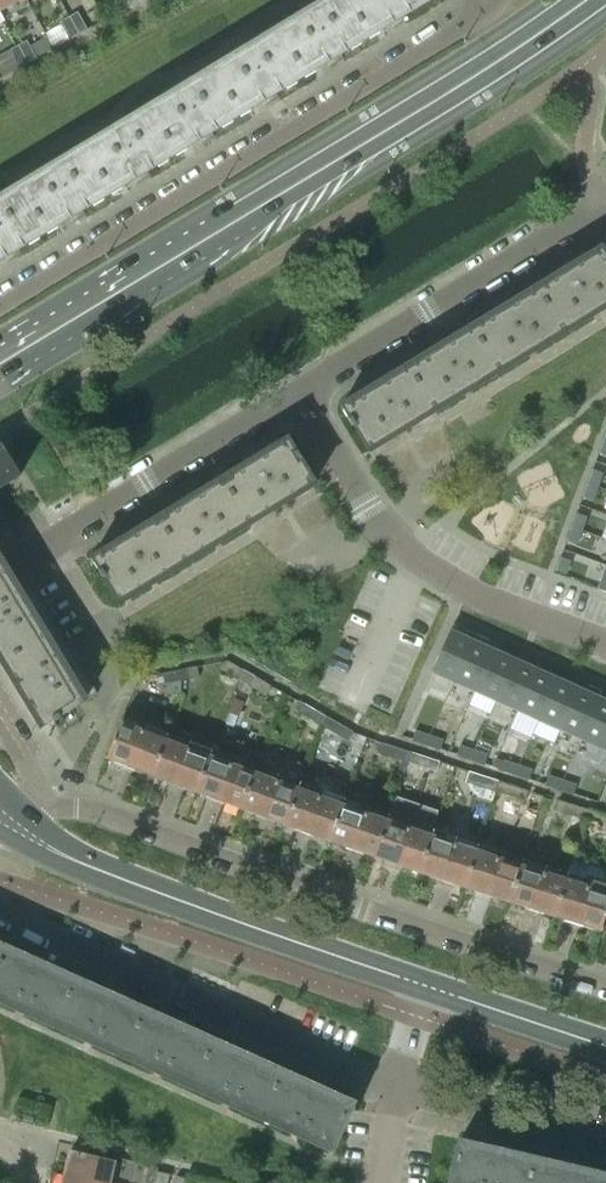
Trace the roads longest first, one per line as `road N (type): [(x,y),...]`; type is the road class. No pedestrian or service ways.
road 1 (secondary): [(586,0),(0,363)]
road 2 (residential): [(605,984),(96,812),(58,809),(35,780)]
road 3 (residential): [(488,0),(493,6),(0,306)]
road 4 (residential): [(0,911),(396,1089)]
road 5 (residential): [(605,643),(488,599),(419,561),(367,507),(300,393)]
road 6 (tertiary): [(427,987),(88,869)]
road 7 (residential): [(300,393),(599,207)]
road 8 (residential): [(0,574),(300,393)]
road 9 (residential): [(605,1141),(396,1089)]
road 10 (tertiary): [(605,1046),(427,987)]

